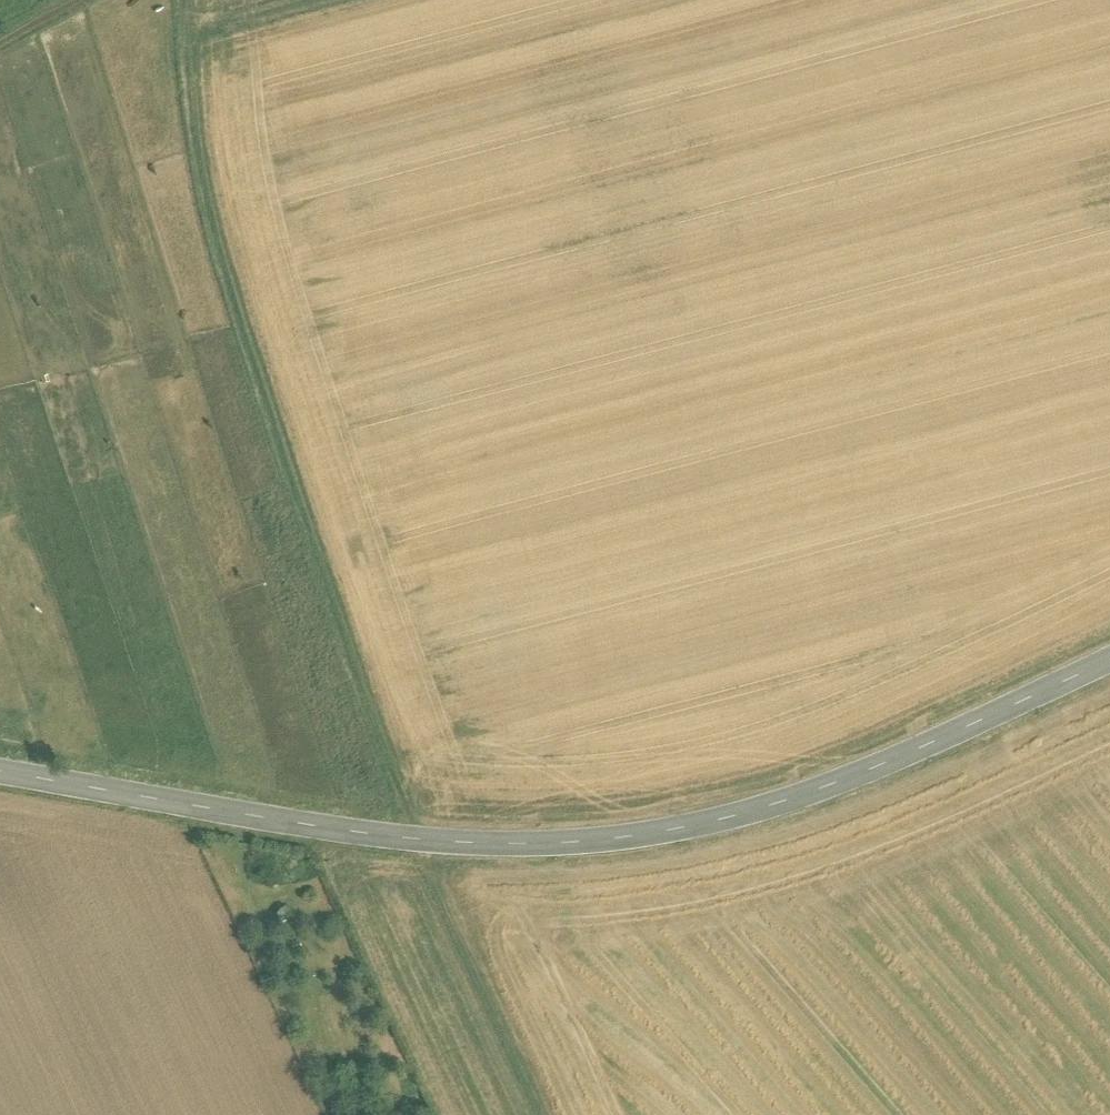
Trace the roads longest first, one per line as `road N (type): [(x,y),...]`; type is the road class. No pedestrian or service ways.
road 1 (secondary): [(1109,658),(860,775),(666,831),(567,842),(420,837),(0,768)]
road 2 (track): [(182,41),(187,111),(219,252),(392,727),(433,887),(542,1114)]
road 3 (track): [(182,41),(332,0)]

